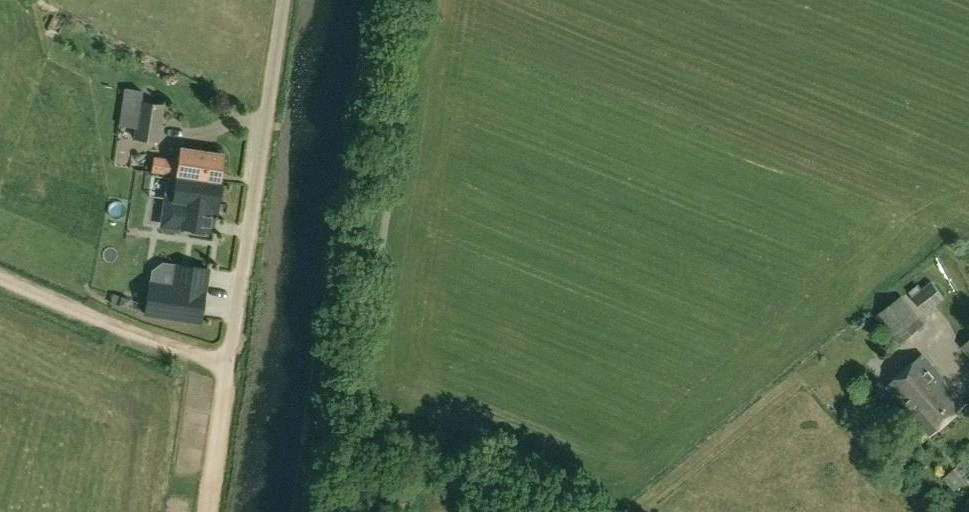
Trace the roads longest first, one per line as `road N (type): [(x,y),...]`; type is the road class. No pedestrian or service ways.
road 1 (track): [(314,511),(389,0)]
road 2 (track): [(208,511),(228,370),(0,274)]
road 3 (unclassified): [(228,370),(283,0)]
road 4 (track): [(564,511),(370,417)]

